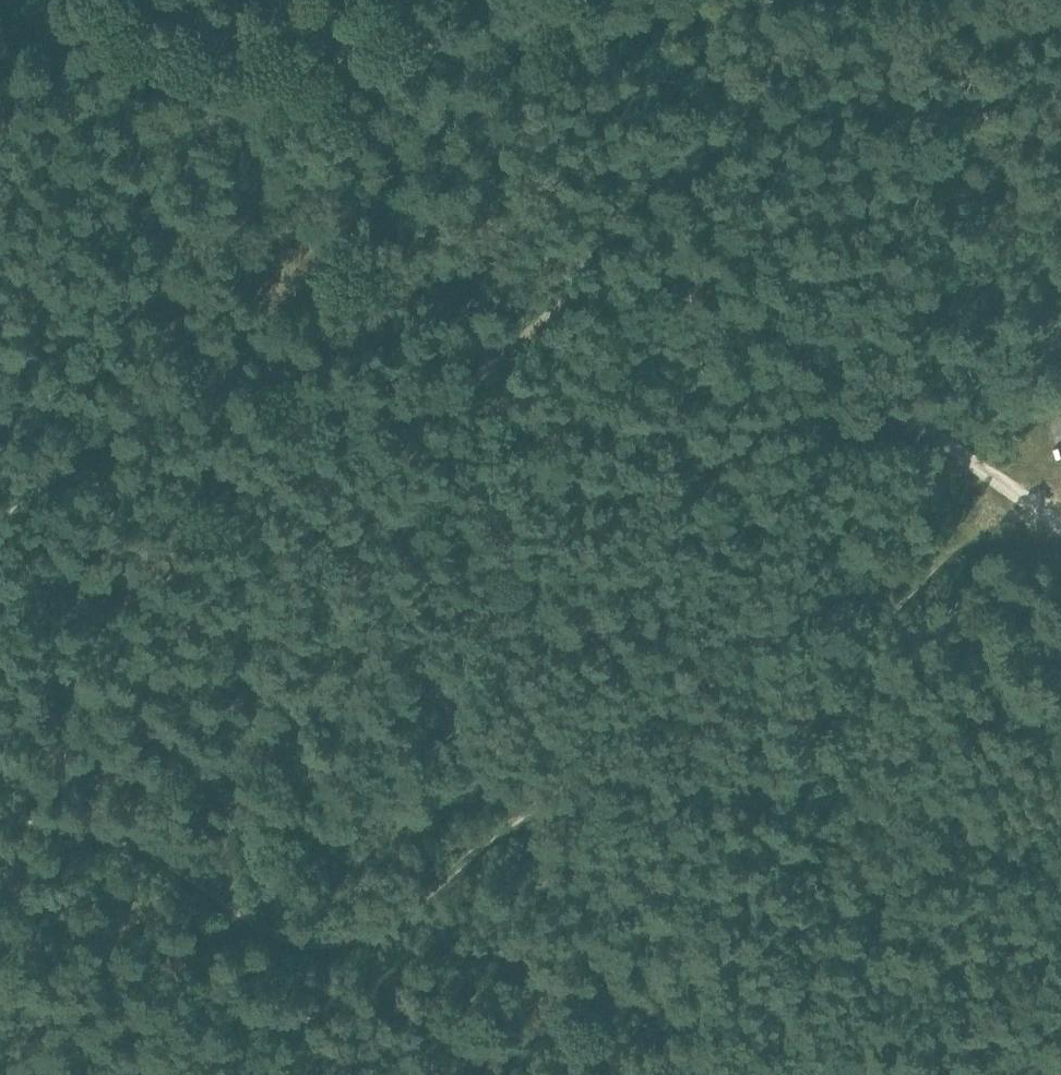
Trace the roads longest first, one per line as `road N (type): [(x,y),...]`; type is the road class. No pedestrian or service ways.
road 1 (track): [(0,821),(154,842),(217,891),(271,912),(340,925),(398,916),(443,892),(513,814),(559,777),(624,750),(802,698),(838,666),(988,477)]
road 2 (track): [(988,477),(594,229),(393,93),(363,60)]
road 3 (track): [(594,229),(448,358),(402,380),(128,402),(94,415),(0,494)]

